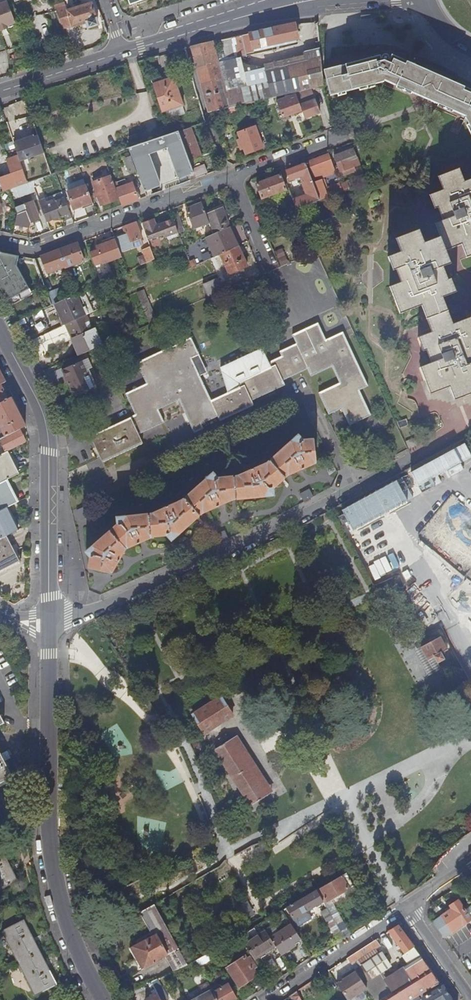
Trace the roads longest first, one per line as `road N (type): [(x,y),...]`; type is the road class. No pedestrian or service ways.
road 1 (residential): [(410,458),(91,610),(51,621)]
road 2 (residential): [(51,621),(48,430),(0,332)]
road 3 (residential): [(234,176),(36,246),(0,241)]
road 4 (residential): [(49,829),(51,621)]
road 5 (secondary): [(297,4),(121,52)]
road 6 (residential): [(103,999),(76,948),(49,829)]
road 7 (residential): [(406,904),(264,999)]
road 8 (secondary): [(297,4),(398,4),(439,23)]
road 9 (secondary): [(121,52),(0,92)]
road 10 (residential): [(348,133),(234,176)]

